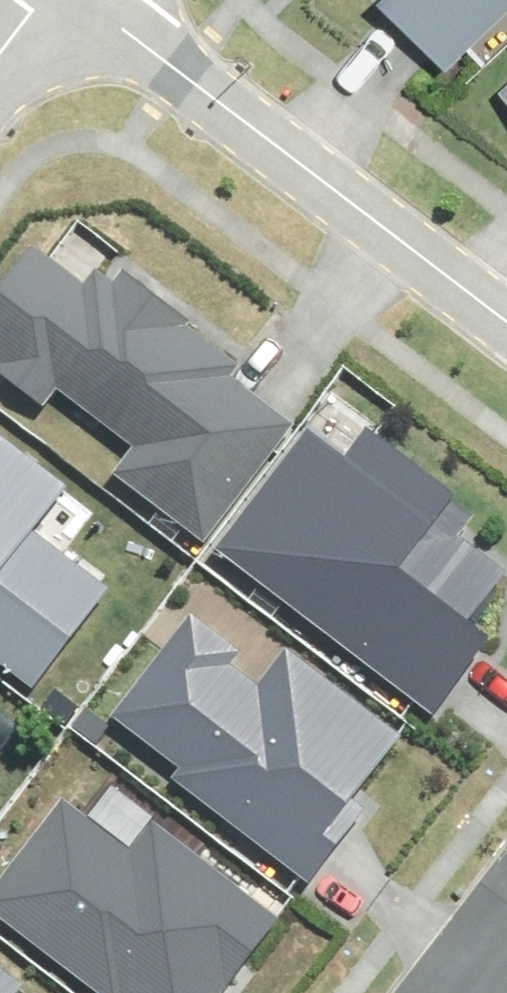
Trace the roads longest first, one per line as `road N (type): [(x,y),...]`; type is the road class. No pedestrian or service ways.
road 1 (residential): [(44,0),(506,349)]

